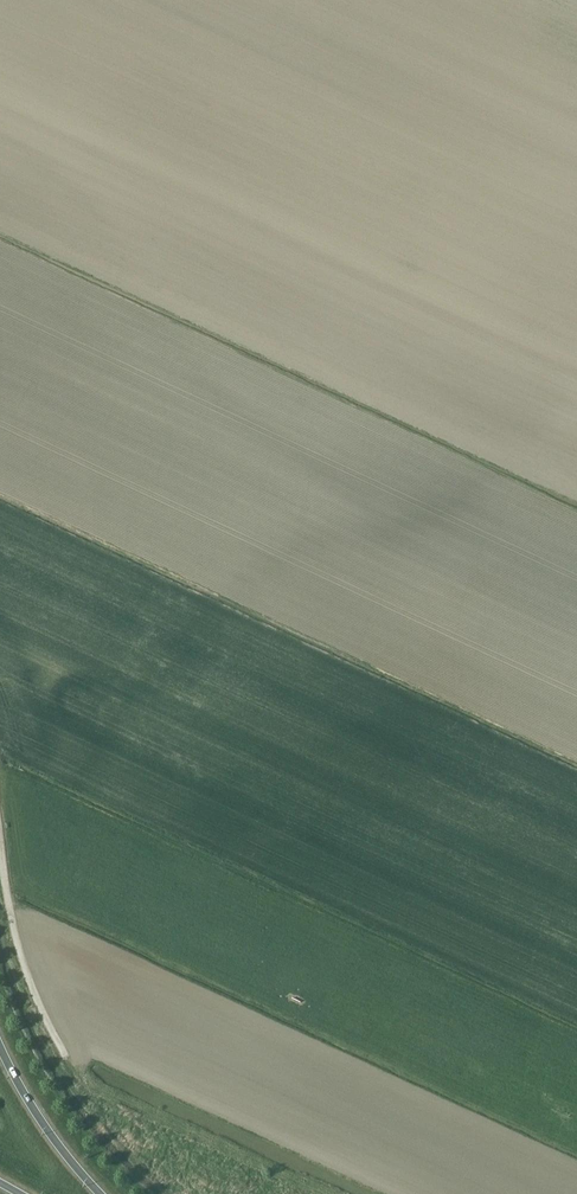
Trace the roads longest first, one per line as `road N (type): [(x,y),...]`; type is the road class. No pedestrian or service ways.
road 1 (track): [(0,848),(28,984),(64,1056)]
road 2 (trunk): [(103,1193),(71,1163),(0,1047)]

